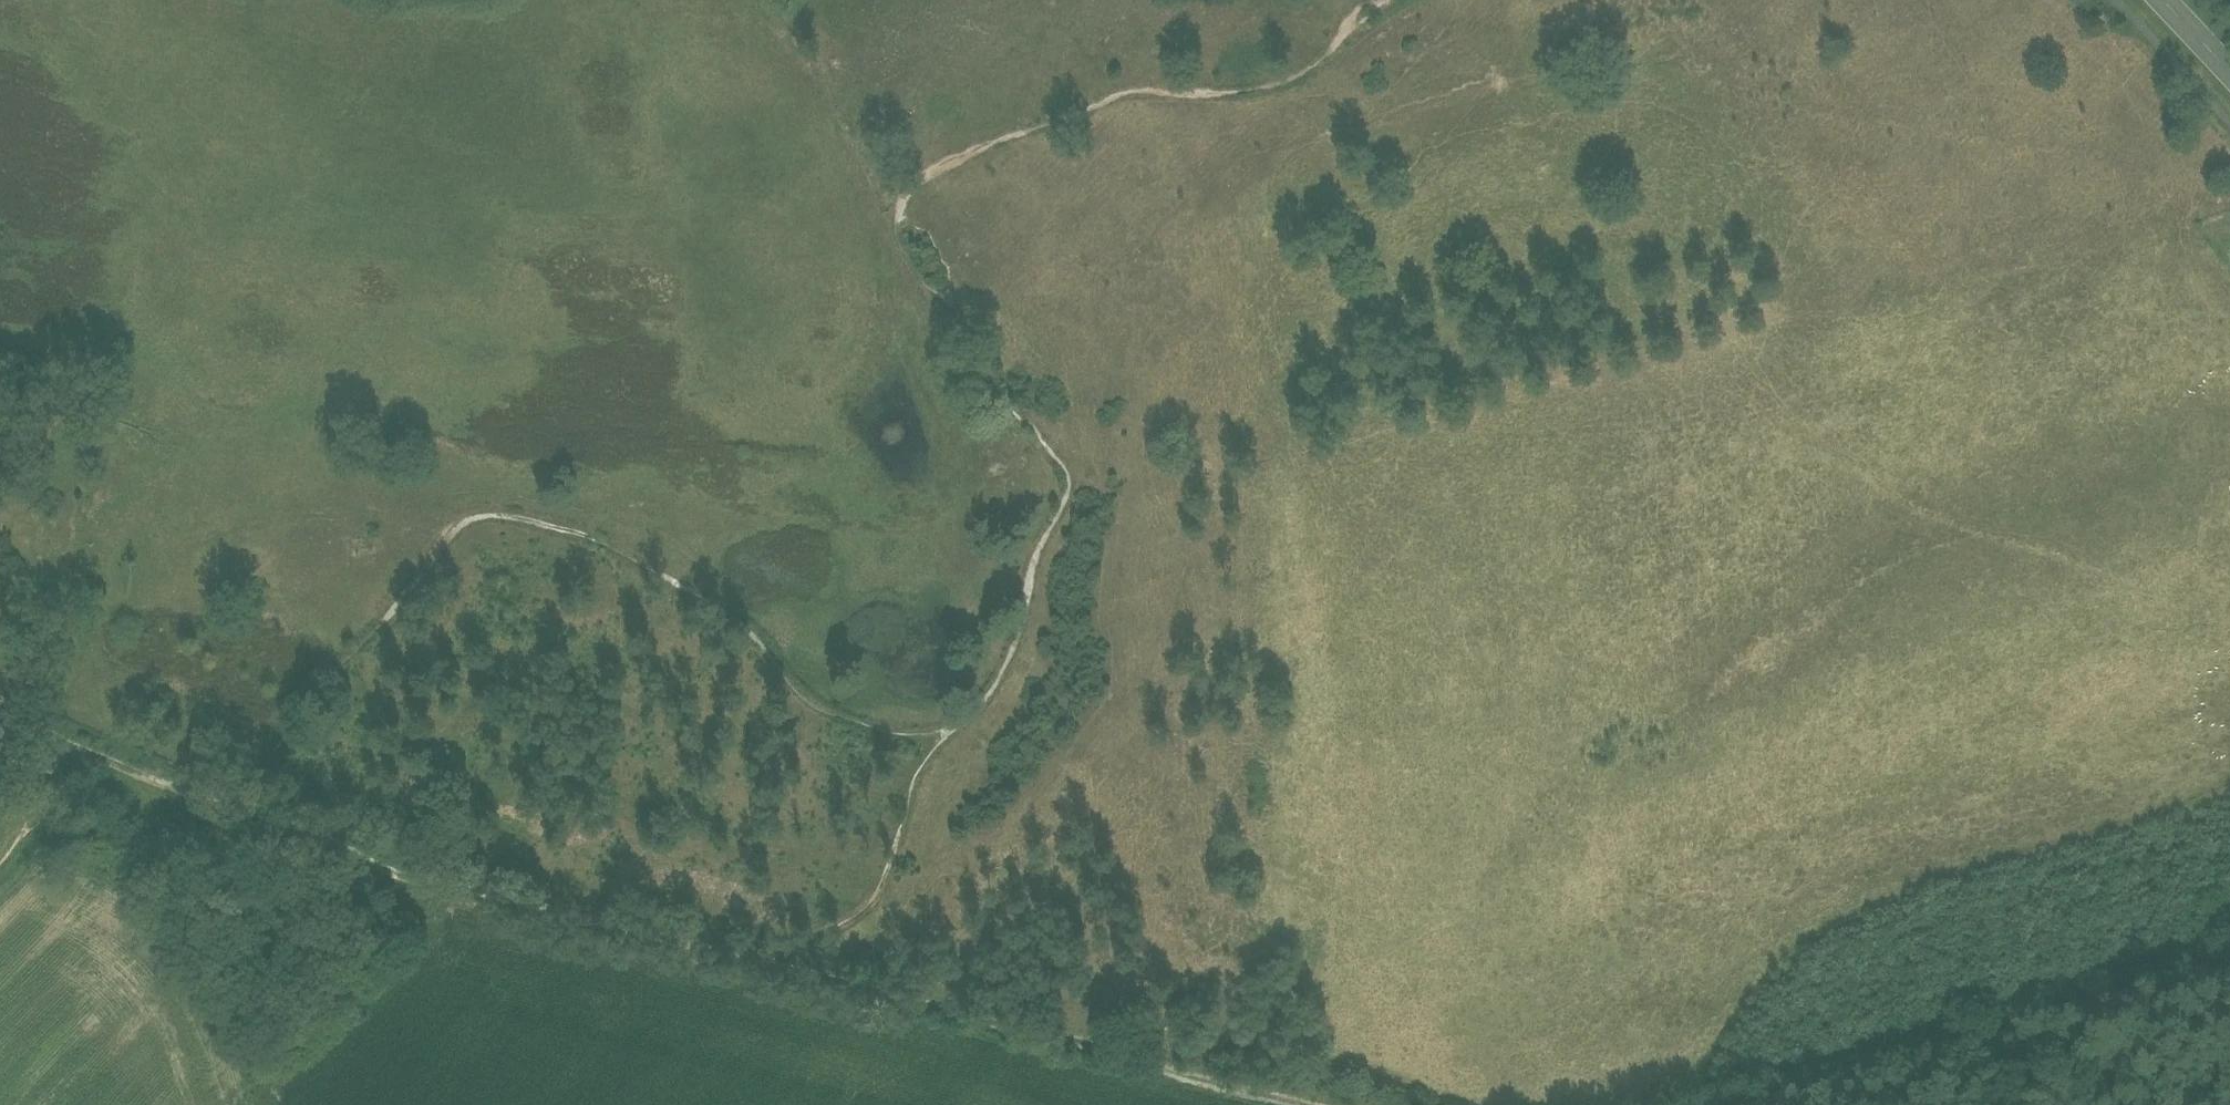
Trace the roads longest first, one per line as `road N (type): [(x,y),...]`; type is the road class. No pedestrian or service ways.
road 1 (track): [(0,722),(214,819),(341,862),(788,958),(911,1001)]
road 2 (track): [(86,757),(0,845)]

